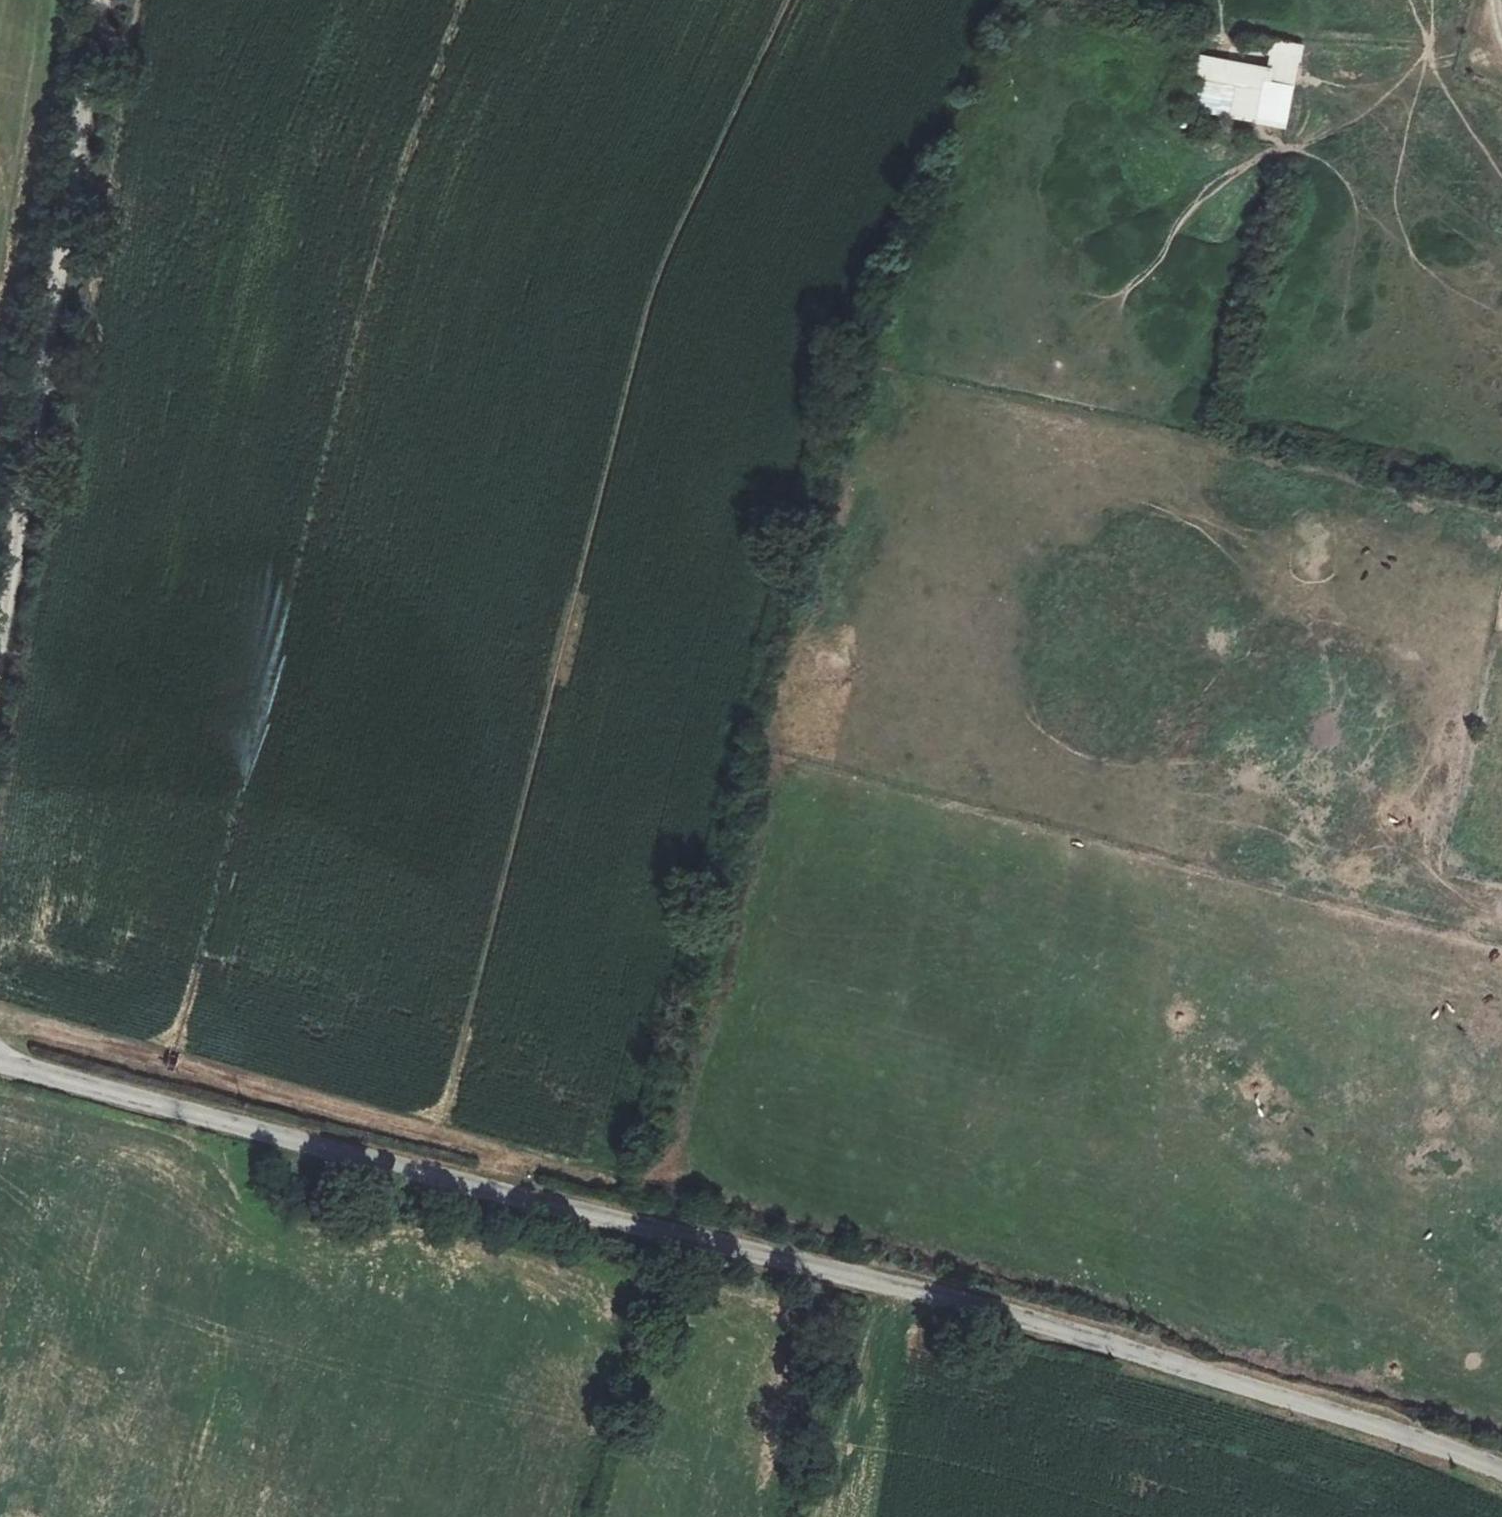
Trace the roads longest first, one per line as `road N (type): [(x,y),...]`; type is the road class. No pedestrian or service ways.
road 1 (unclassified): [(1501,1480),(1364,1425),(850,1279),(0,1056)]
road 2 (track): [(114,0),(0,687)]

